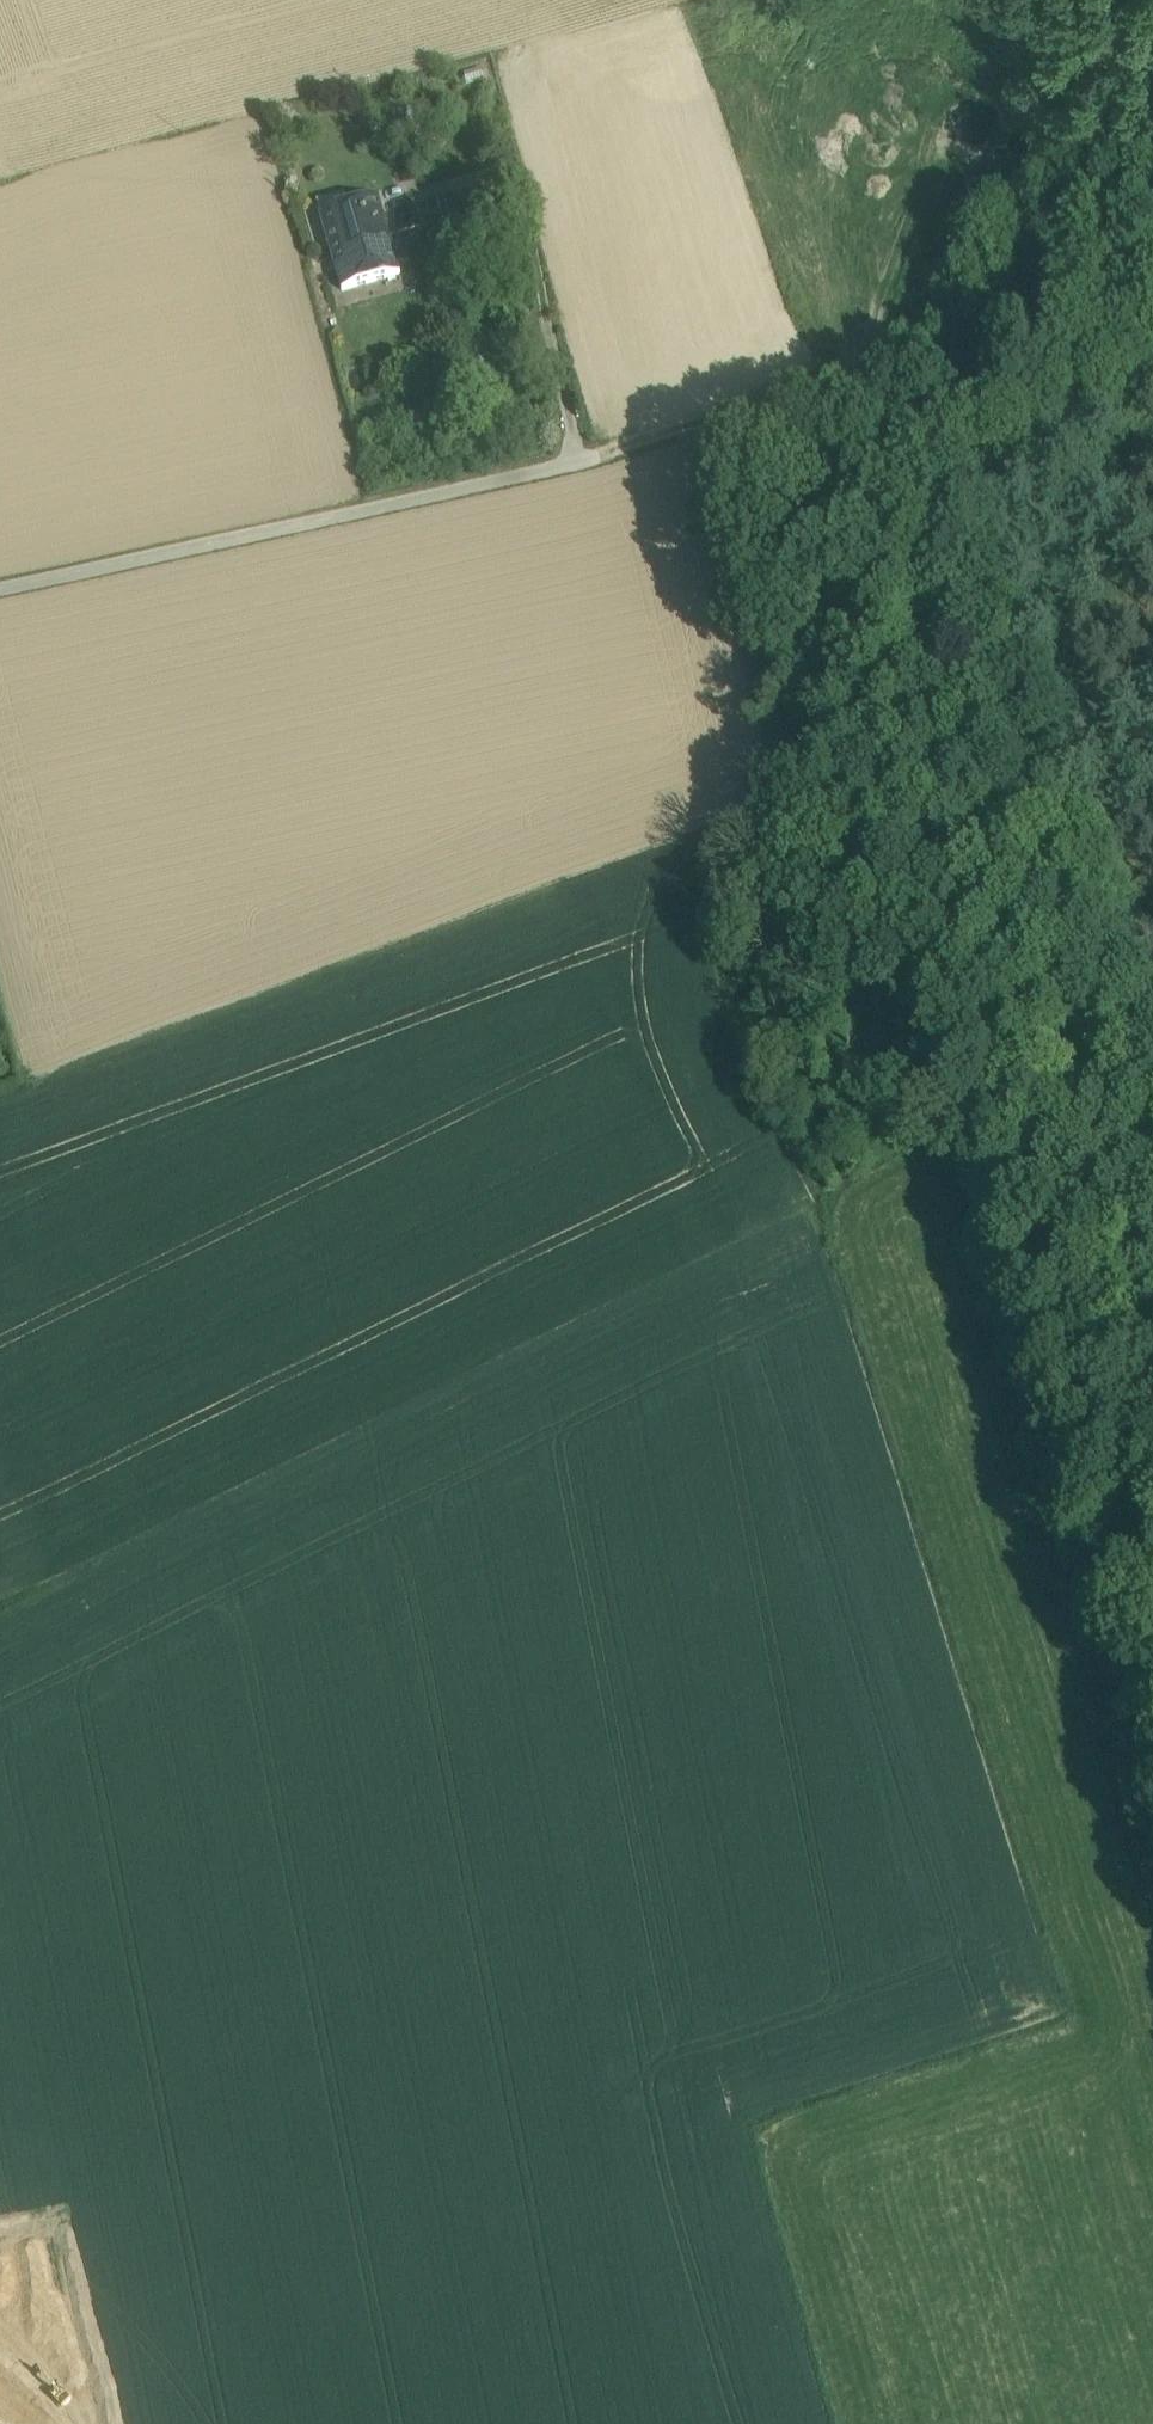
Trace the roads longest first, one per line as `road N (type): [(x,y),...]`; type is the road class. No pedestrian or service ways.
road 1 (track): [(0,593),(582,462)]
road 2 (track): [(582,462),(1152,296)]

